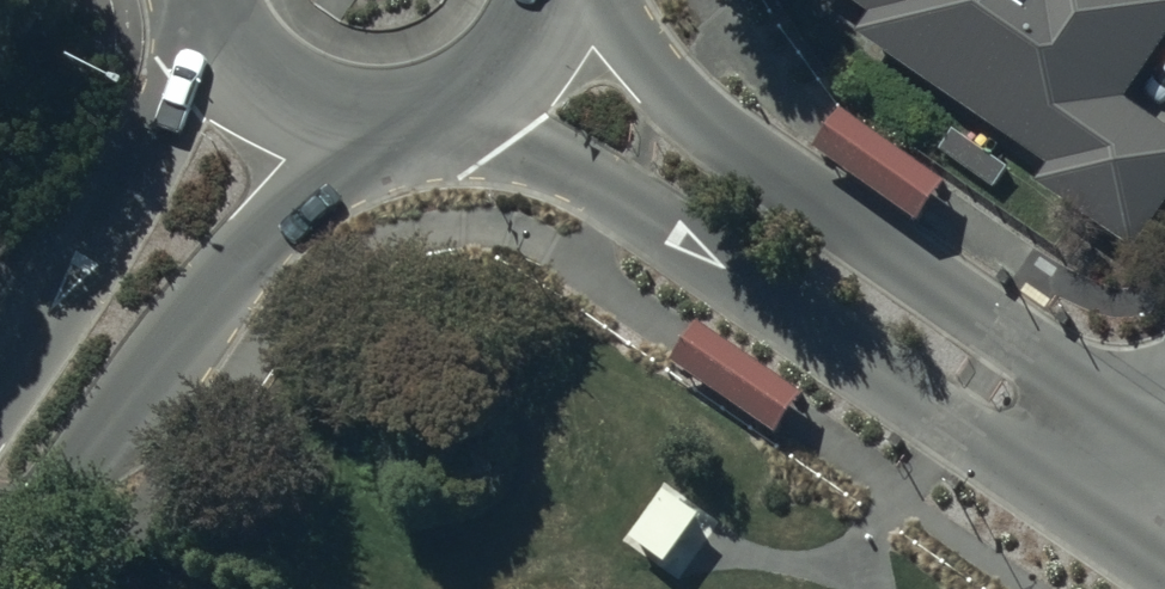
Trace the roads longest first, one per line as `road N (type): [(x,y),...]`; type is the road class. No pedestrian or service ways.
road 1 (residential): [(1097,522),(674,232),(438,101)]
road 2 (residential): [(585,0),(733,144),(1156,435)]
road 3 (secondary): [(0,486),(272,89)]
road 4 (secondary): [(438,101),(382,115),(325,110),(272,89)]
road 5 (secondary): [(538,0),(511,46),(438,101)]

